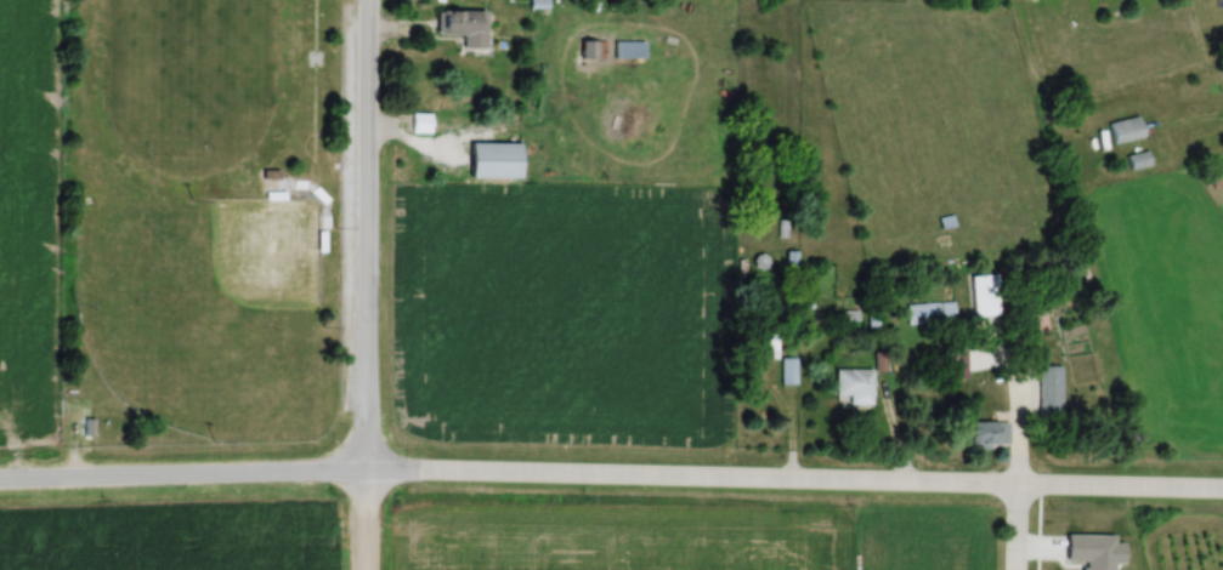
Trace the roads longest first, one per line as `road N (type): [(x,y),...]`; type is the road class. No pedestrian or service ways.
road 1 (residential): [(362,469),(1222,488)]
road 2 (tertiary): [(362,469),(366,0)]
road 3 (tertiary): [(0,479),(362,469)]

